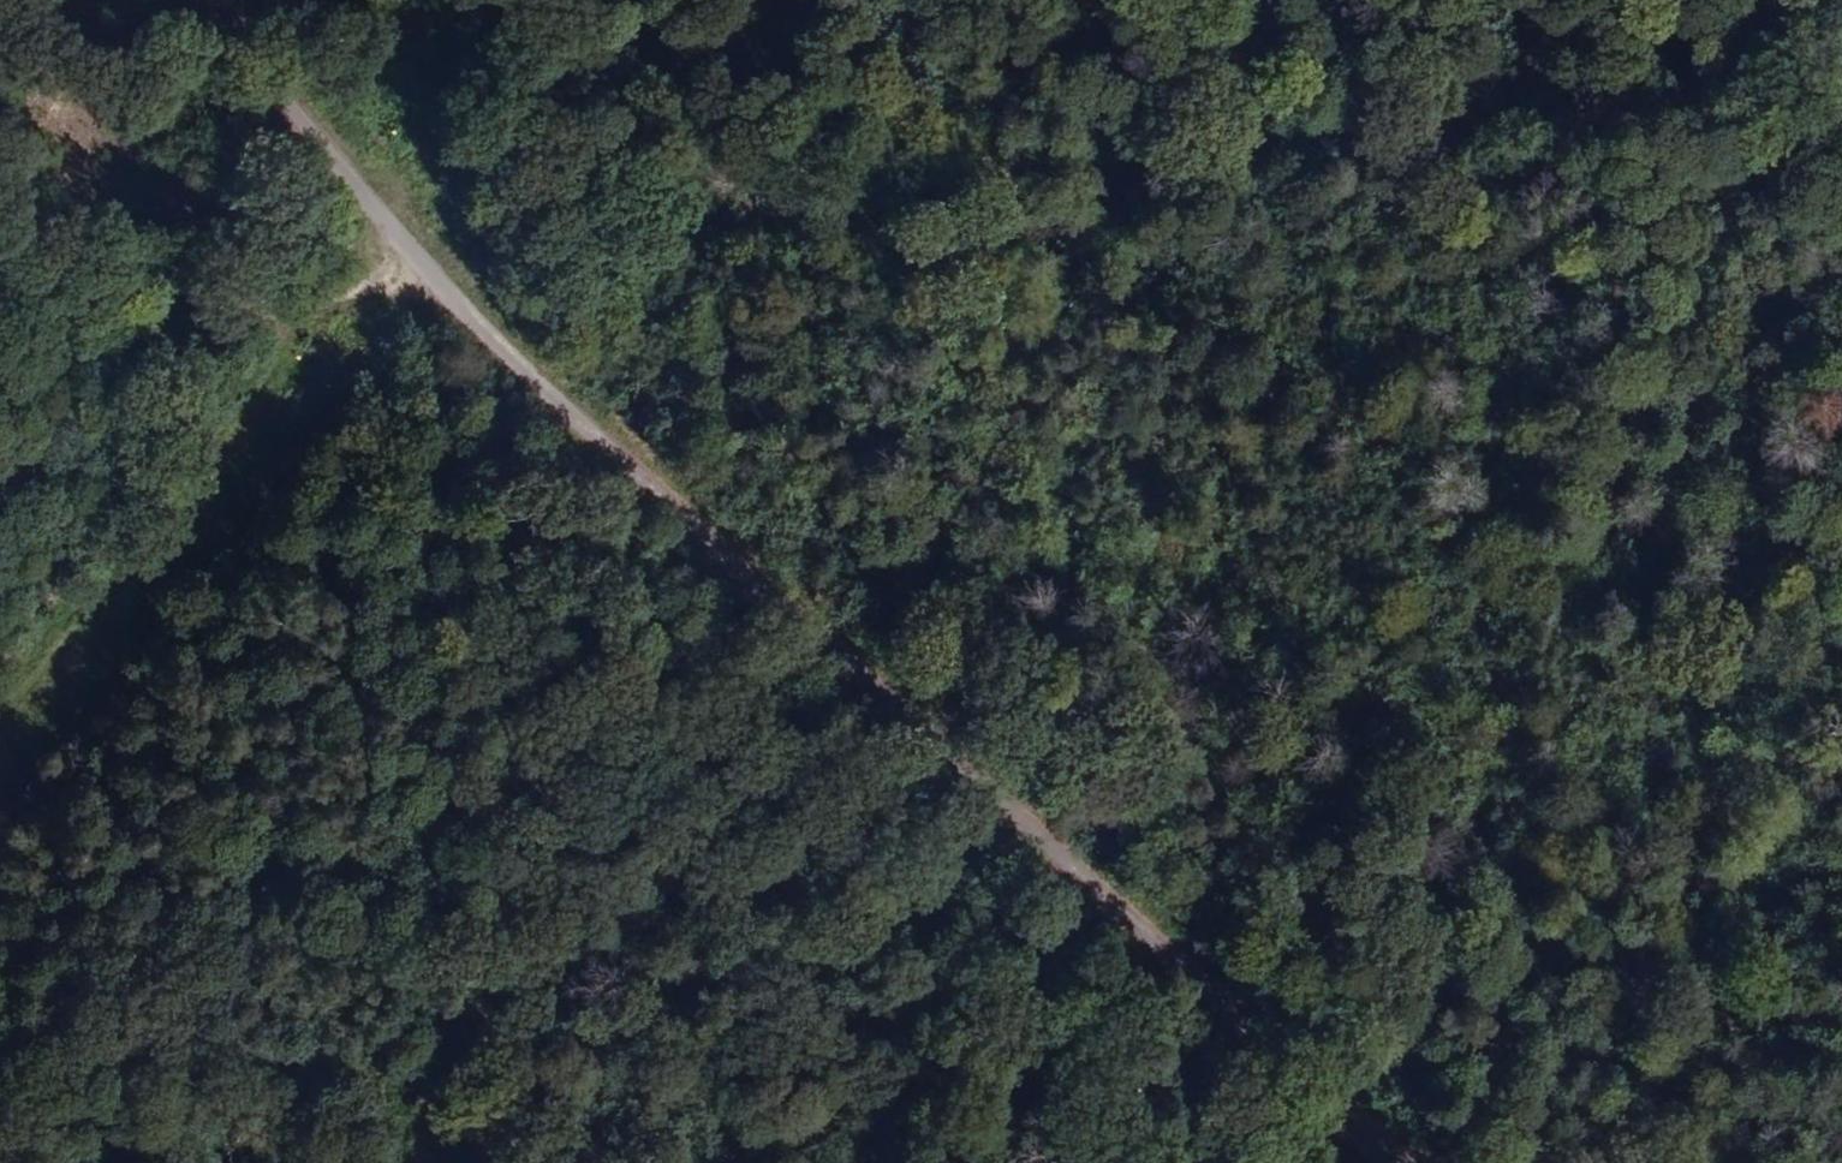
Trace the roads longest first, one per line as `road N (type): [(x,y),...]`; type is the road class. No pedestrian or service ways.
road 1 (track): [(1403,1162),(428,267)]
road 2 (track): [(428,267),(203,0)]

